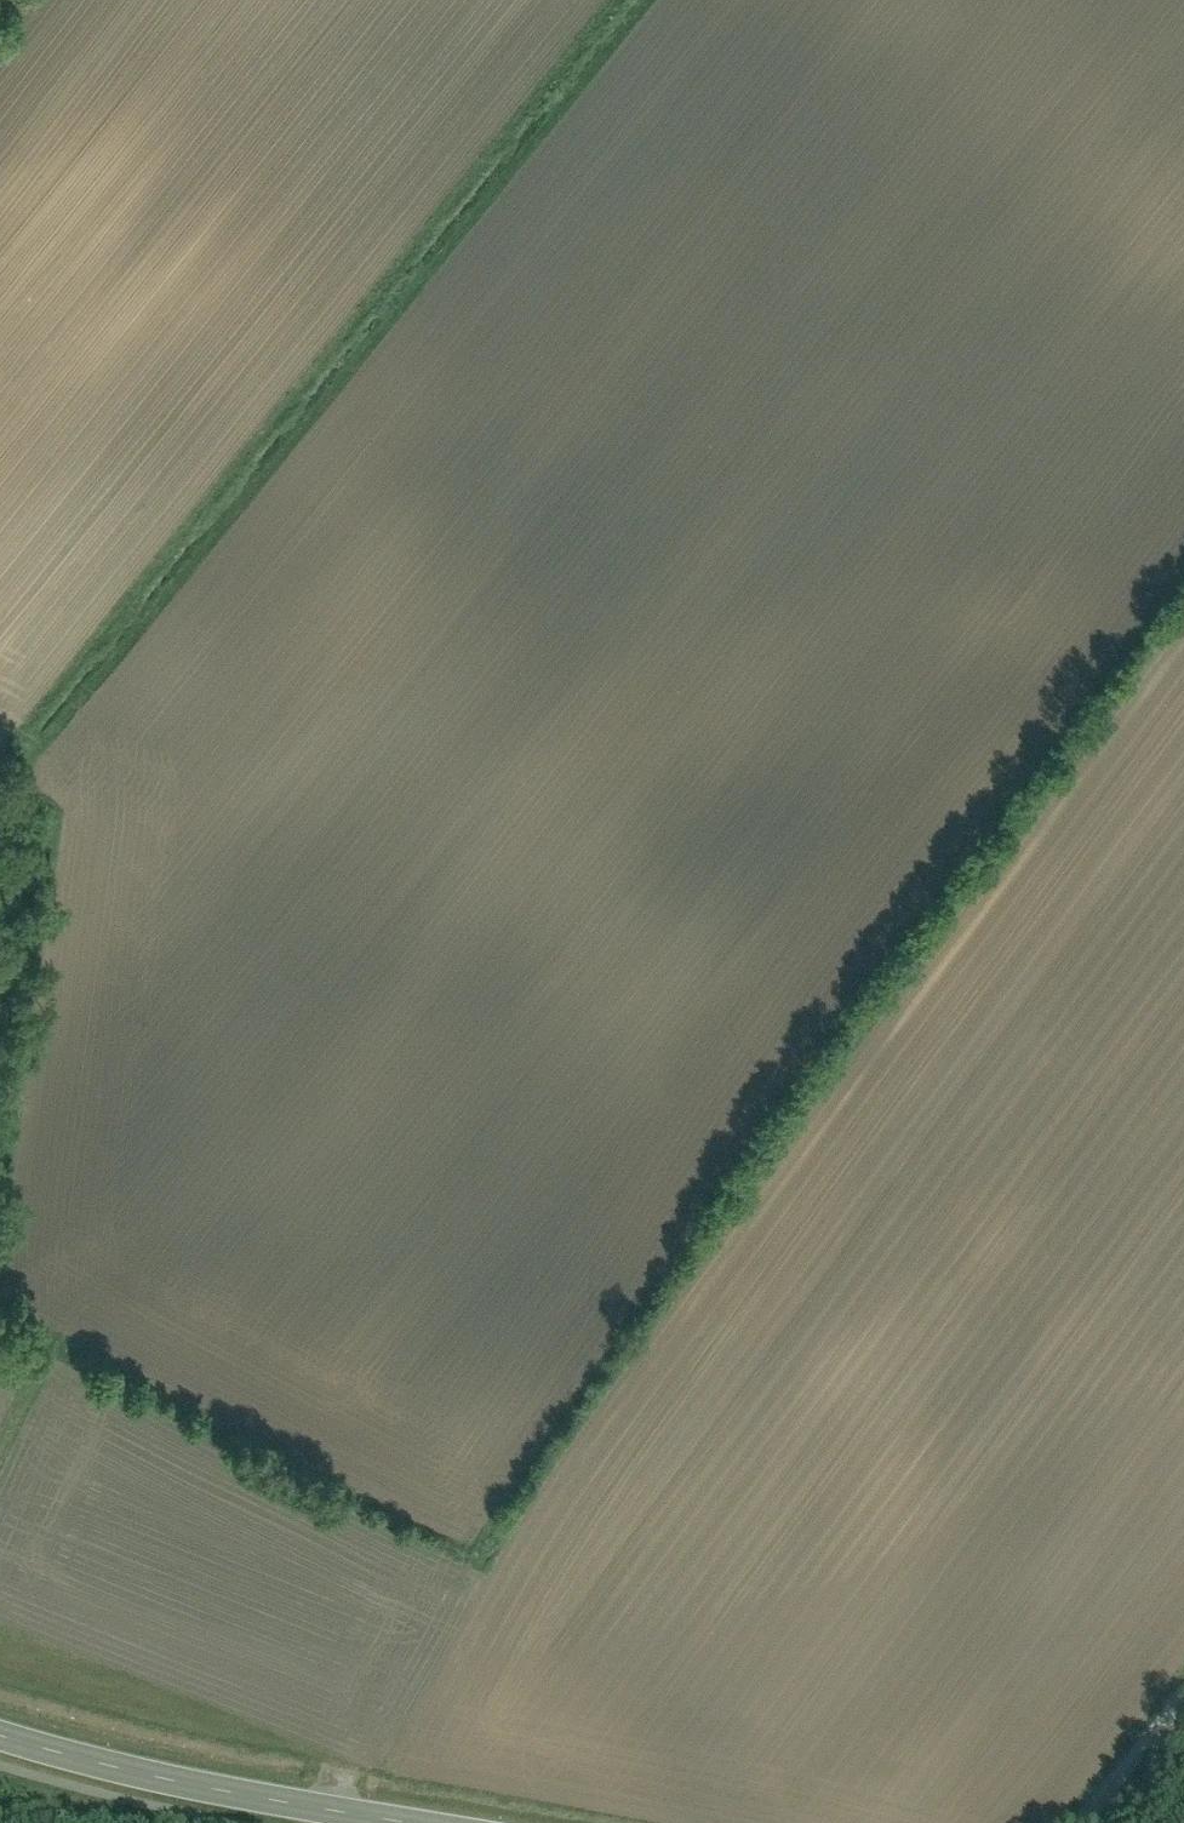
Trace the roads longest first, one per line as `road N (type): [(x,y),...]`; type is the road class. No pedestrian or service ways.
road 1 (tertiary): [(0,1734),(174,1782),(418,1822)]

